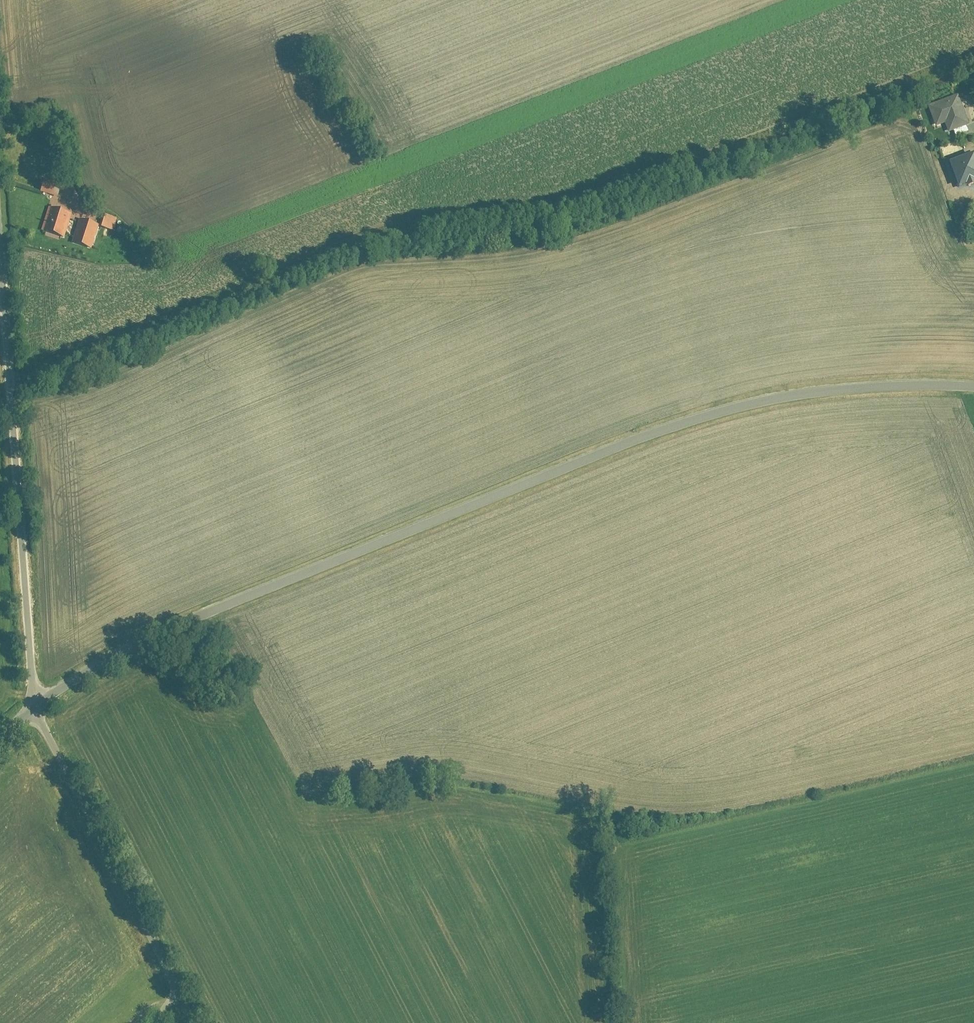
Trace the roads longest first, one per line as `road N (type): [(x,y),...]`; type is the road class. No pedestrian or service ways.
road 1 (residential): [(37,709),(79,676),(170,629),(659,432),(808,394),(895,385),(973,388)]
road 2 (residential): [(37,709),(0,324)]
road 3 (residential): [(37,709),(193,1022)]

